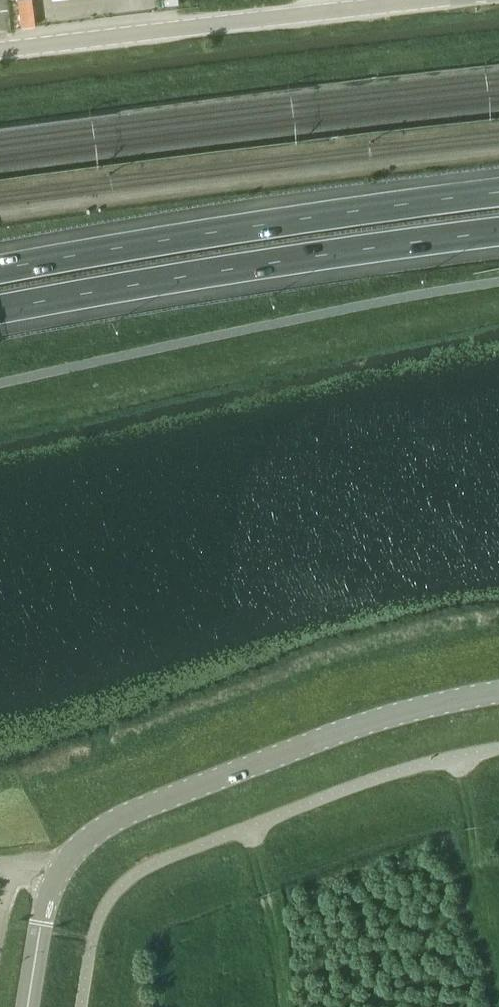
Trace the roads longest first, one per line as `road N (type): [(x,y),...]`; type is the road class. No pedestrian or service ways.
road 1 (motorway): [(0,307),(498,230)]
road 2 (motorway): [(498,190),(0,267)]
road 3 (tertiary): [(498,693),(375,722),(139,808),(100,829),(56,874)]
road 4 (unclassified): [(0,48),(417,0)]
road 5 (tertiary): [(28,1006),(56,874)]

